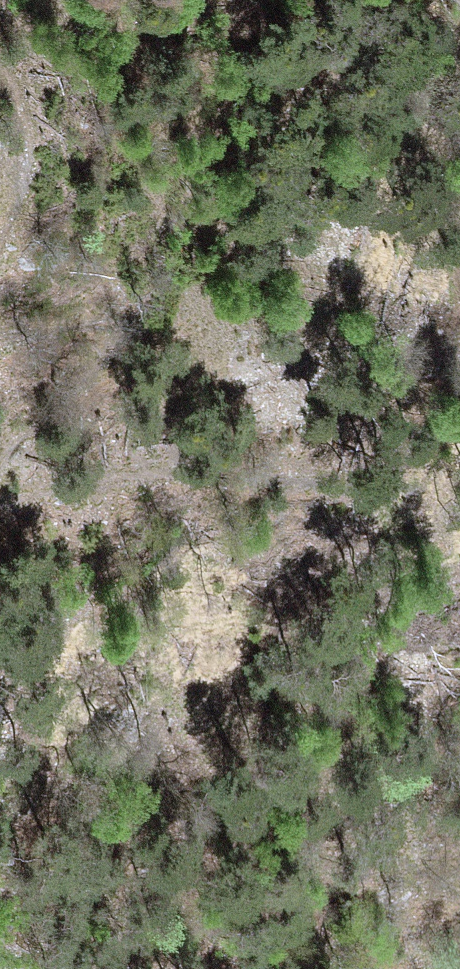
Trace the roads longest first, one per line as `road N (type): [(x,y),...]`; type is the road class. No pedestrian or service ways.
road 1 (motorway): [(153,968),(0,97)]
road 2 (motorway): [(0,392),(459,636)]

